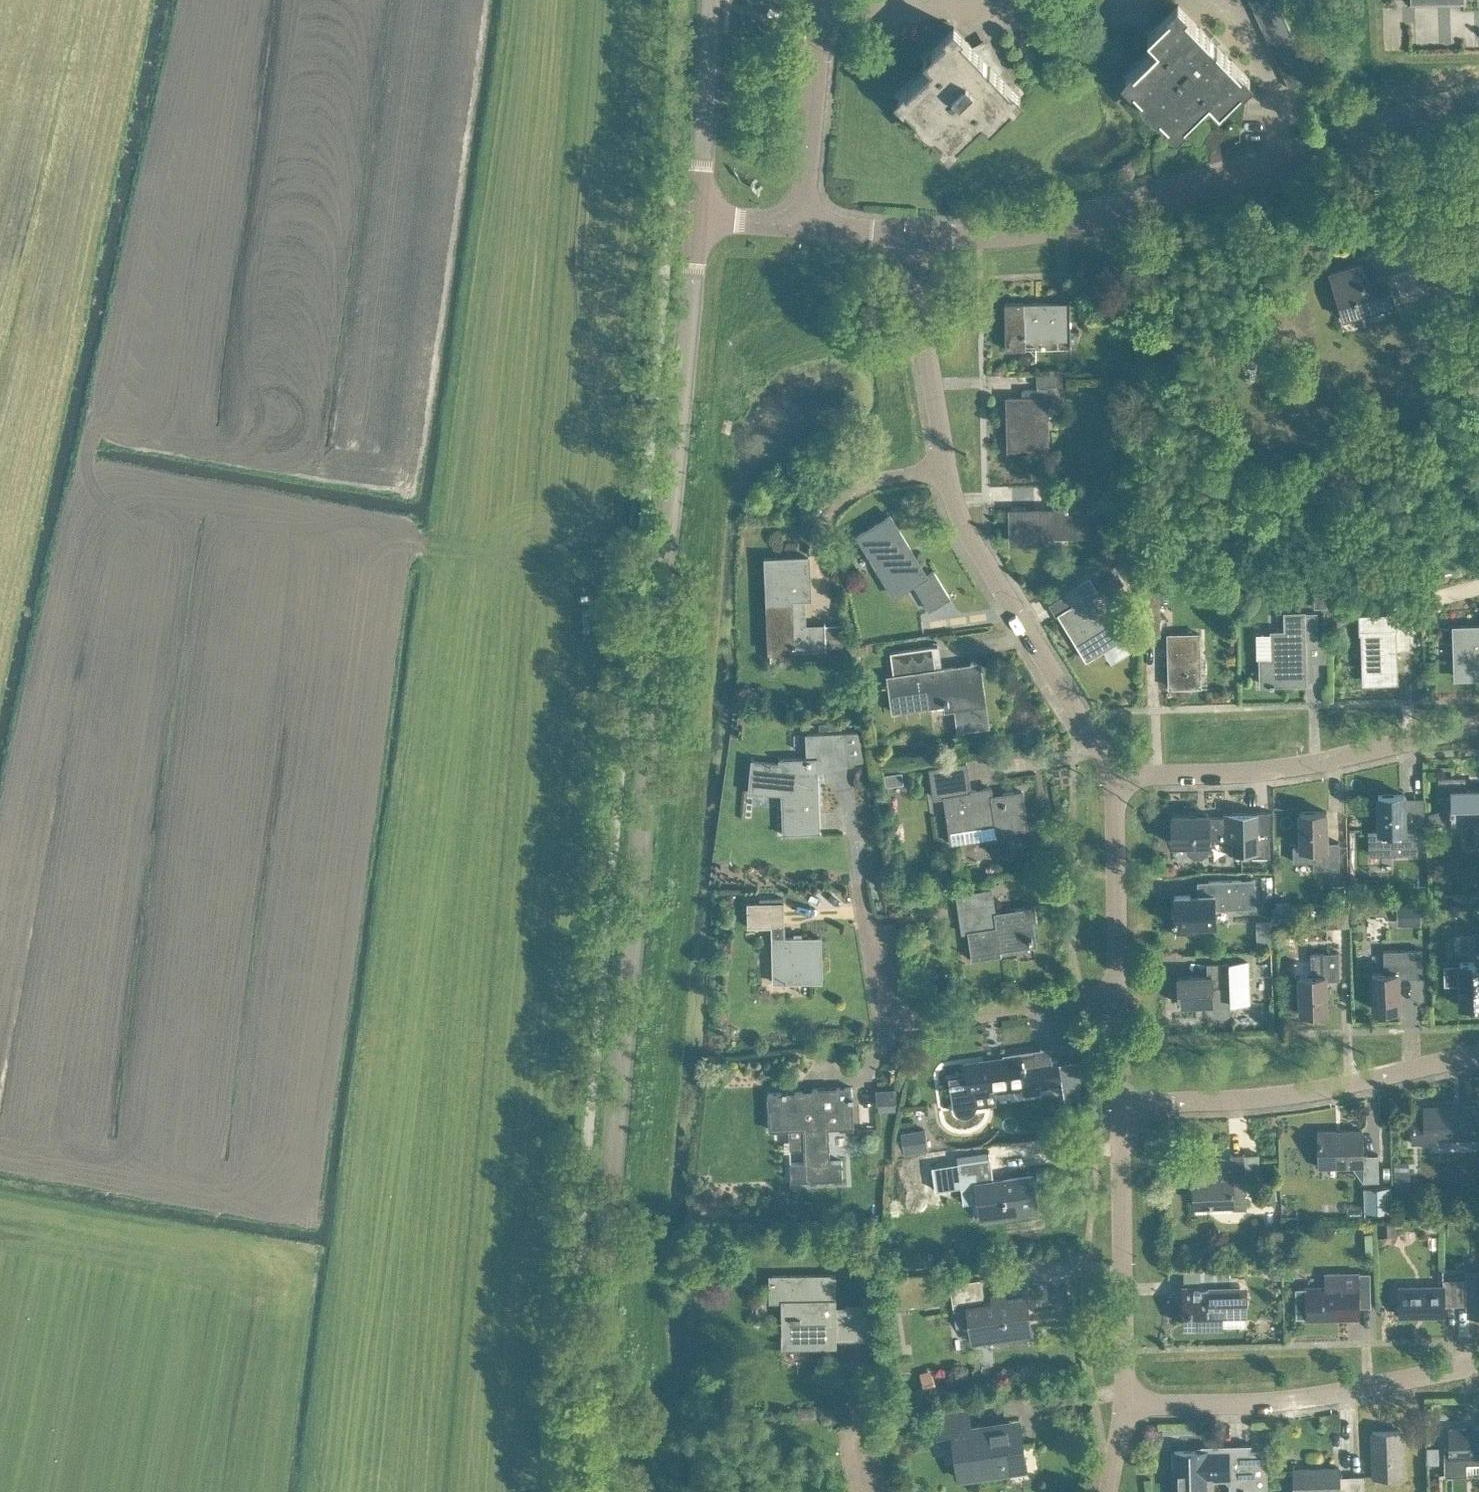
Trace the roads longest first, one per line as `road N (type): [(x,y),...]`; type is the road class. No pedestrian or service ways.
road 1 (secondary): [(613,1491),(607,1260),(697,217)]
road 2 (residential): [(900,238),(1023,233),(1272,169)]
road 3 (residential): [(1117,990),(884,1027),(858,887)]
road 4 (residential): [(1115,786),(1146,774),(1262,768),(1478,725)]
road 5 (residential): [(1120,1103),(1247,1101),(1478,1055)]
road 6 (residential): [(1115,786),(940,472)]
road 7 (residential): [(1122,1402),(1258,1401),(1478,1362)]
road 8 (residential): [(1122,1402),(1120,1103)]
road 9 (residential): [(940,472),(900,238)]
road 10 (residential): [(1272,169),(1478,99)]
road 11 (secondary): [(697,217),(710,0)]
road 12 (residential): [(801,223),(821,11)]
road 13 (residential): [(1117,990),(1115,786)]
road 14 (residential): [(1272,169),(1274,98),(1221,0)]
road 15 (residential): [(979,9),(821,11)]
road 16 (residential): [(821,524),(869,482),(940,472)]

